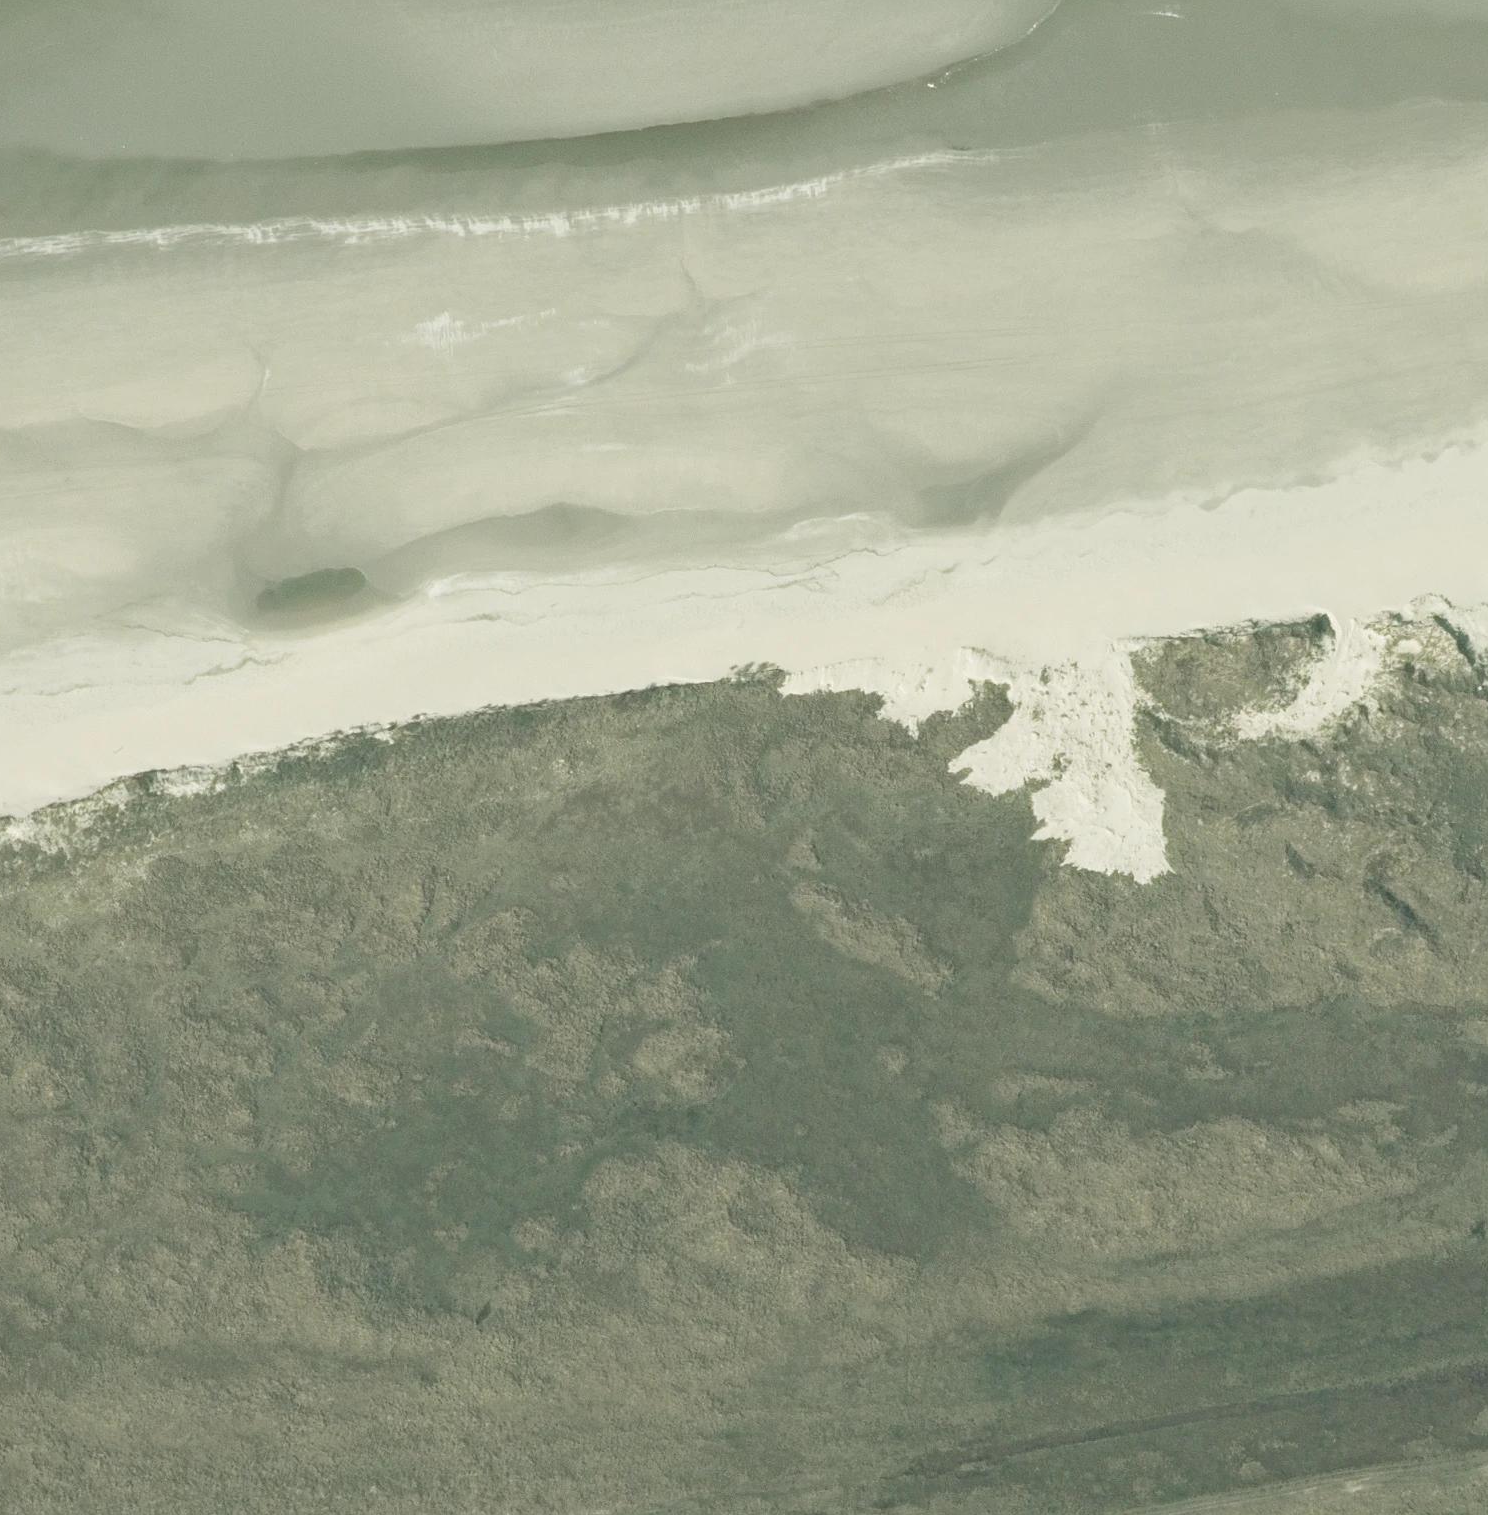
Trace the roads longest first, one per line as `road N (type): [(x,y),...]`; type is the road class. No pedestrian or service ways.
road 1 (track): [(1487,1453),(1148,1514)]

